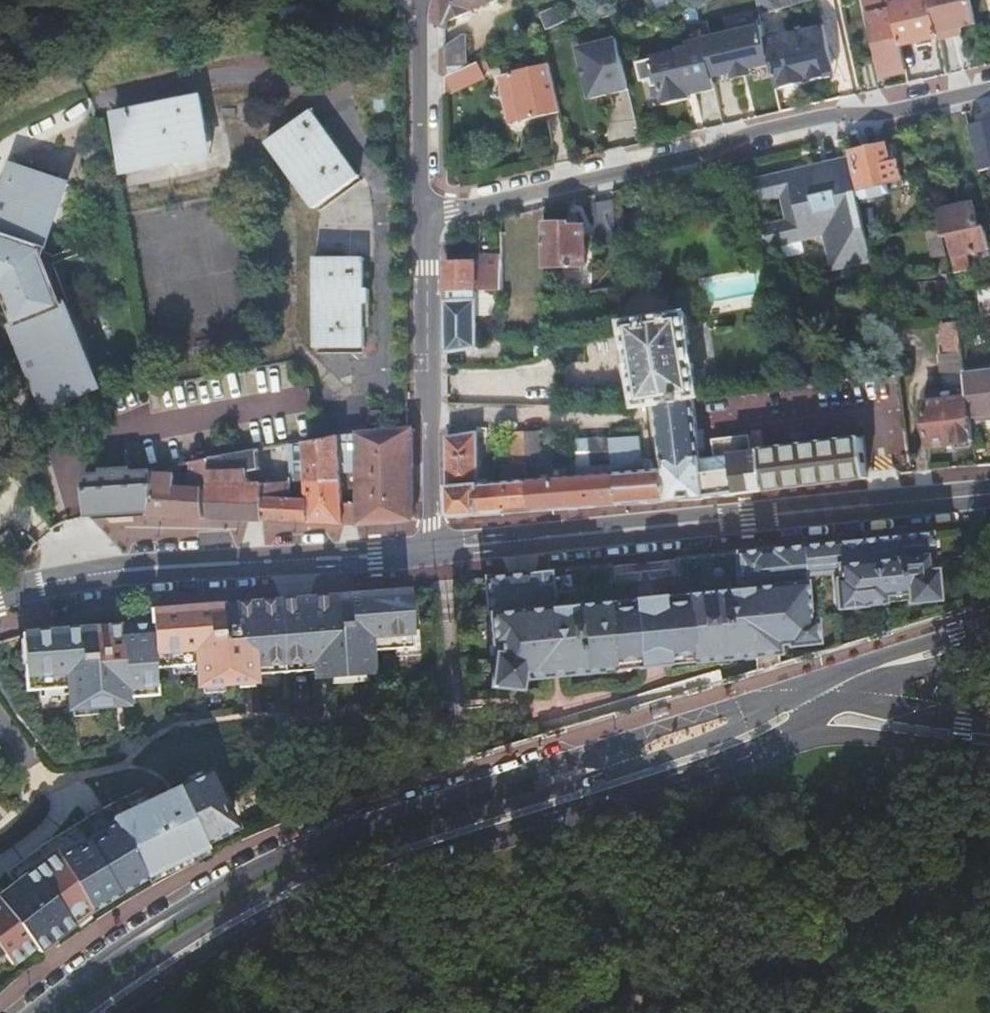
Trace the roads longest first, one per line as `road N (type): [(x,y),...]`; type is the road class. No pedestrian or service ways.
road 1 (secondary): [(96,1012),(289,893),(634,776)]
road 2 (residential): [(425,217),(989,87)]
road 3 (tertiary): [(433,549),(989,493)]
road 4 (tertiary): [(433,549),(127,572),(0,595)]
road 5 (residential): [(352,830),(258,868),(175,915),(36,1012)]
road 6 (residential): [(425,217),(433,549)]
road 7 (track): [(861,949),(581,1012)]
road 8 (residential): [(795,708),(718,710),(565,760)]
road 9 (unclassified): [(565,760),(352,830)]
road 10 (residential): [(422,0),(425,217)]
road 11 (secondary): [(989,637),(875,672),(795,708)]
road 12 (track): [(925,730),(925,830),(957,923)]
road 13 (tertiary): [(795,708),(989,740)]
road 14 (secondary): [(634,776),(749,737),(795,708)]
road 15 (track): [(957,923),(872,939),(861,949),(841,1012)]
road 16 (track): [(925,830),(872,939)]

